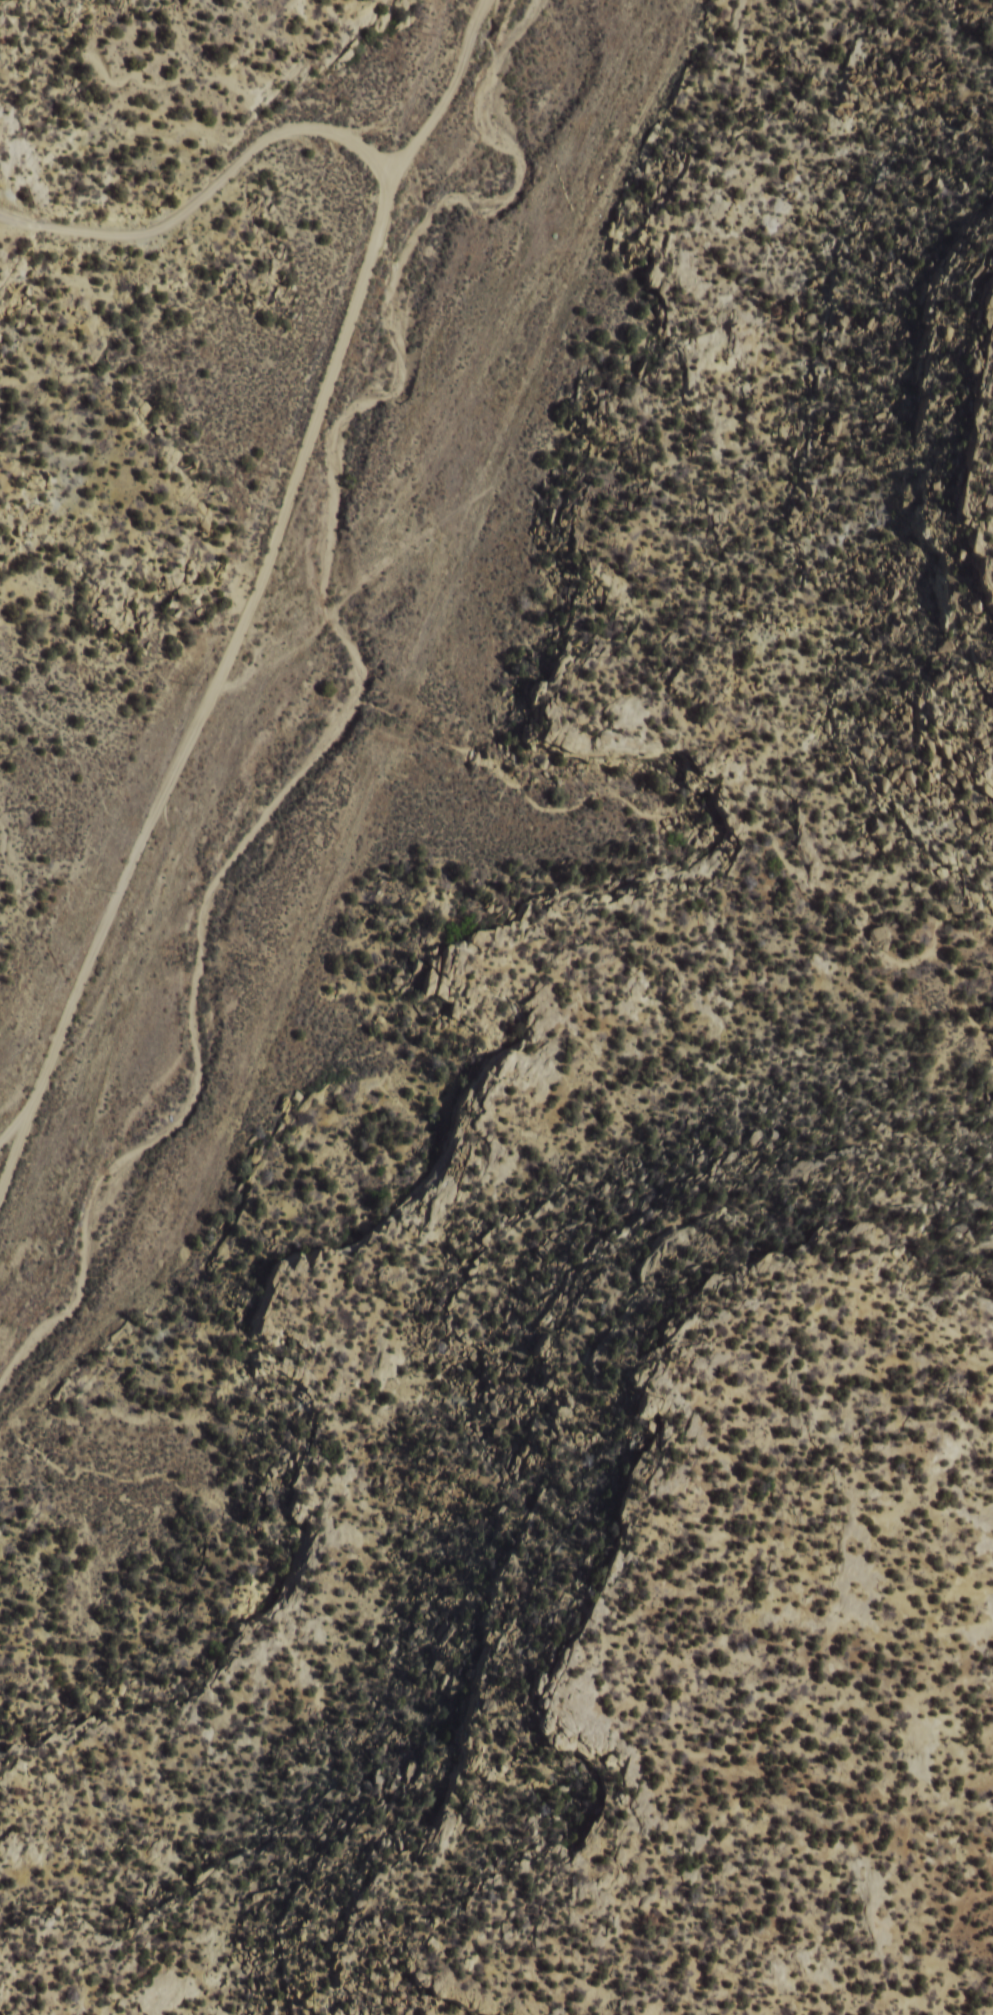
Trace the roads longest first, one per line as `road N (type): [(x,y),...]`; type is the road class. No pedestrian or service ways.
road 1 (residential): [(0,1161),(82,1020),(182,764),(446,0)]
road 2 (residential): [(383,183),(346,122),(324,112),(217,198),(174,219),(0,193)]

